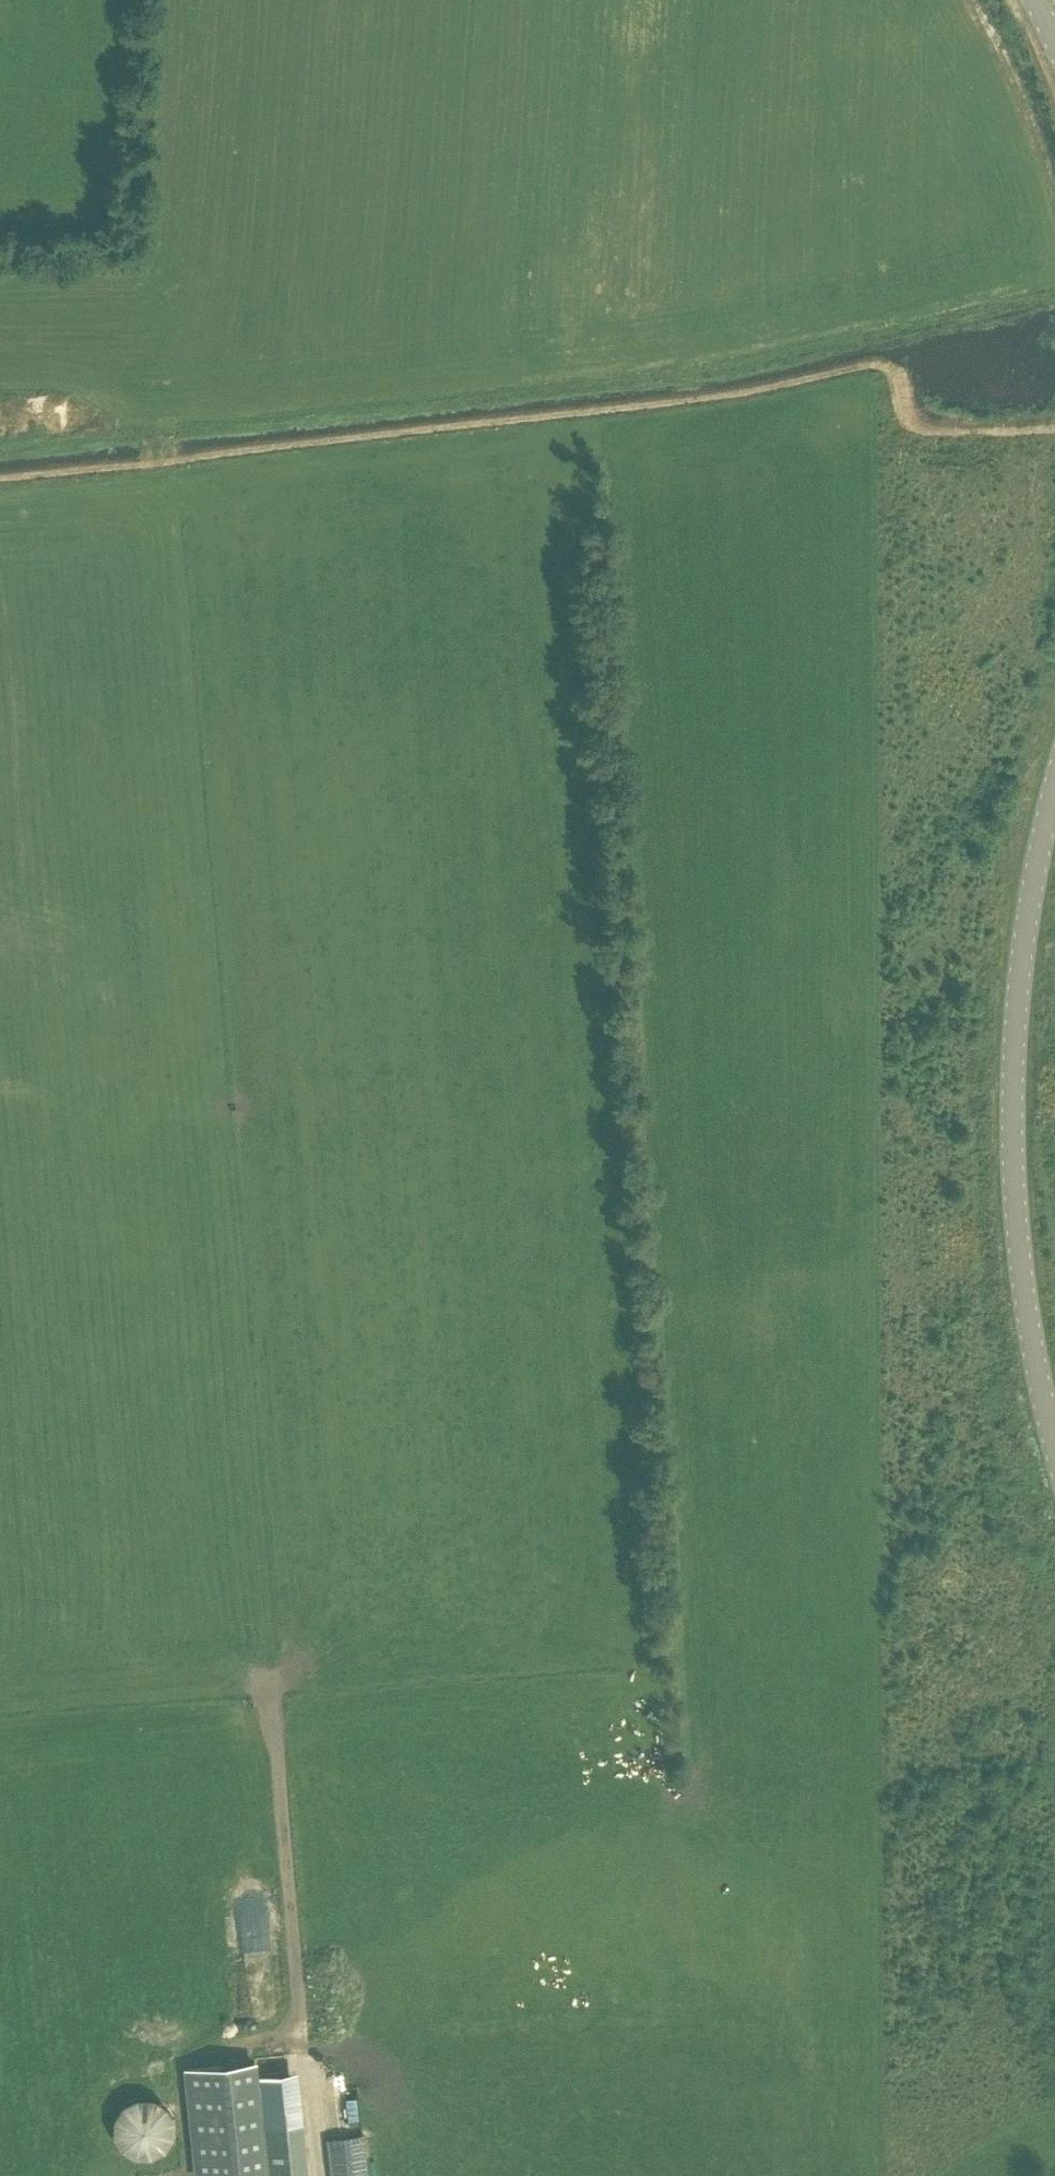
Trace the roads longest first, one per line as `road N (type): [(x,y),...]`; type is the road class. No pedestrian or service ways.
road 1 (tertiary): [(1054,1460),(1035,1376),(1013,1181),(1018,1007),(1054,790)]

